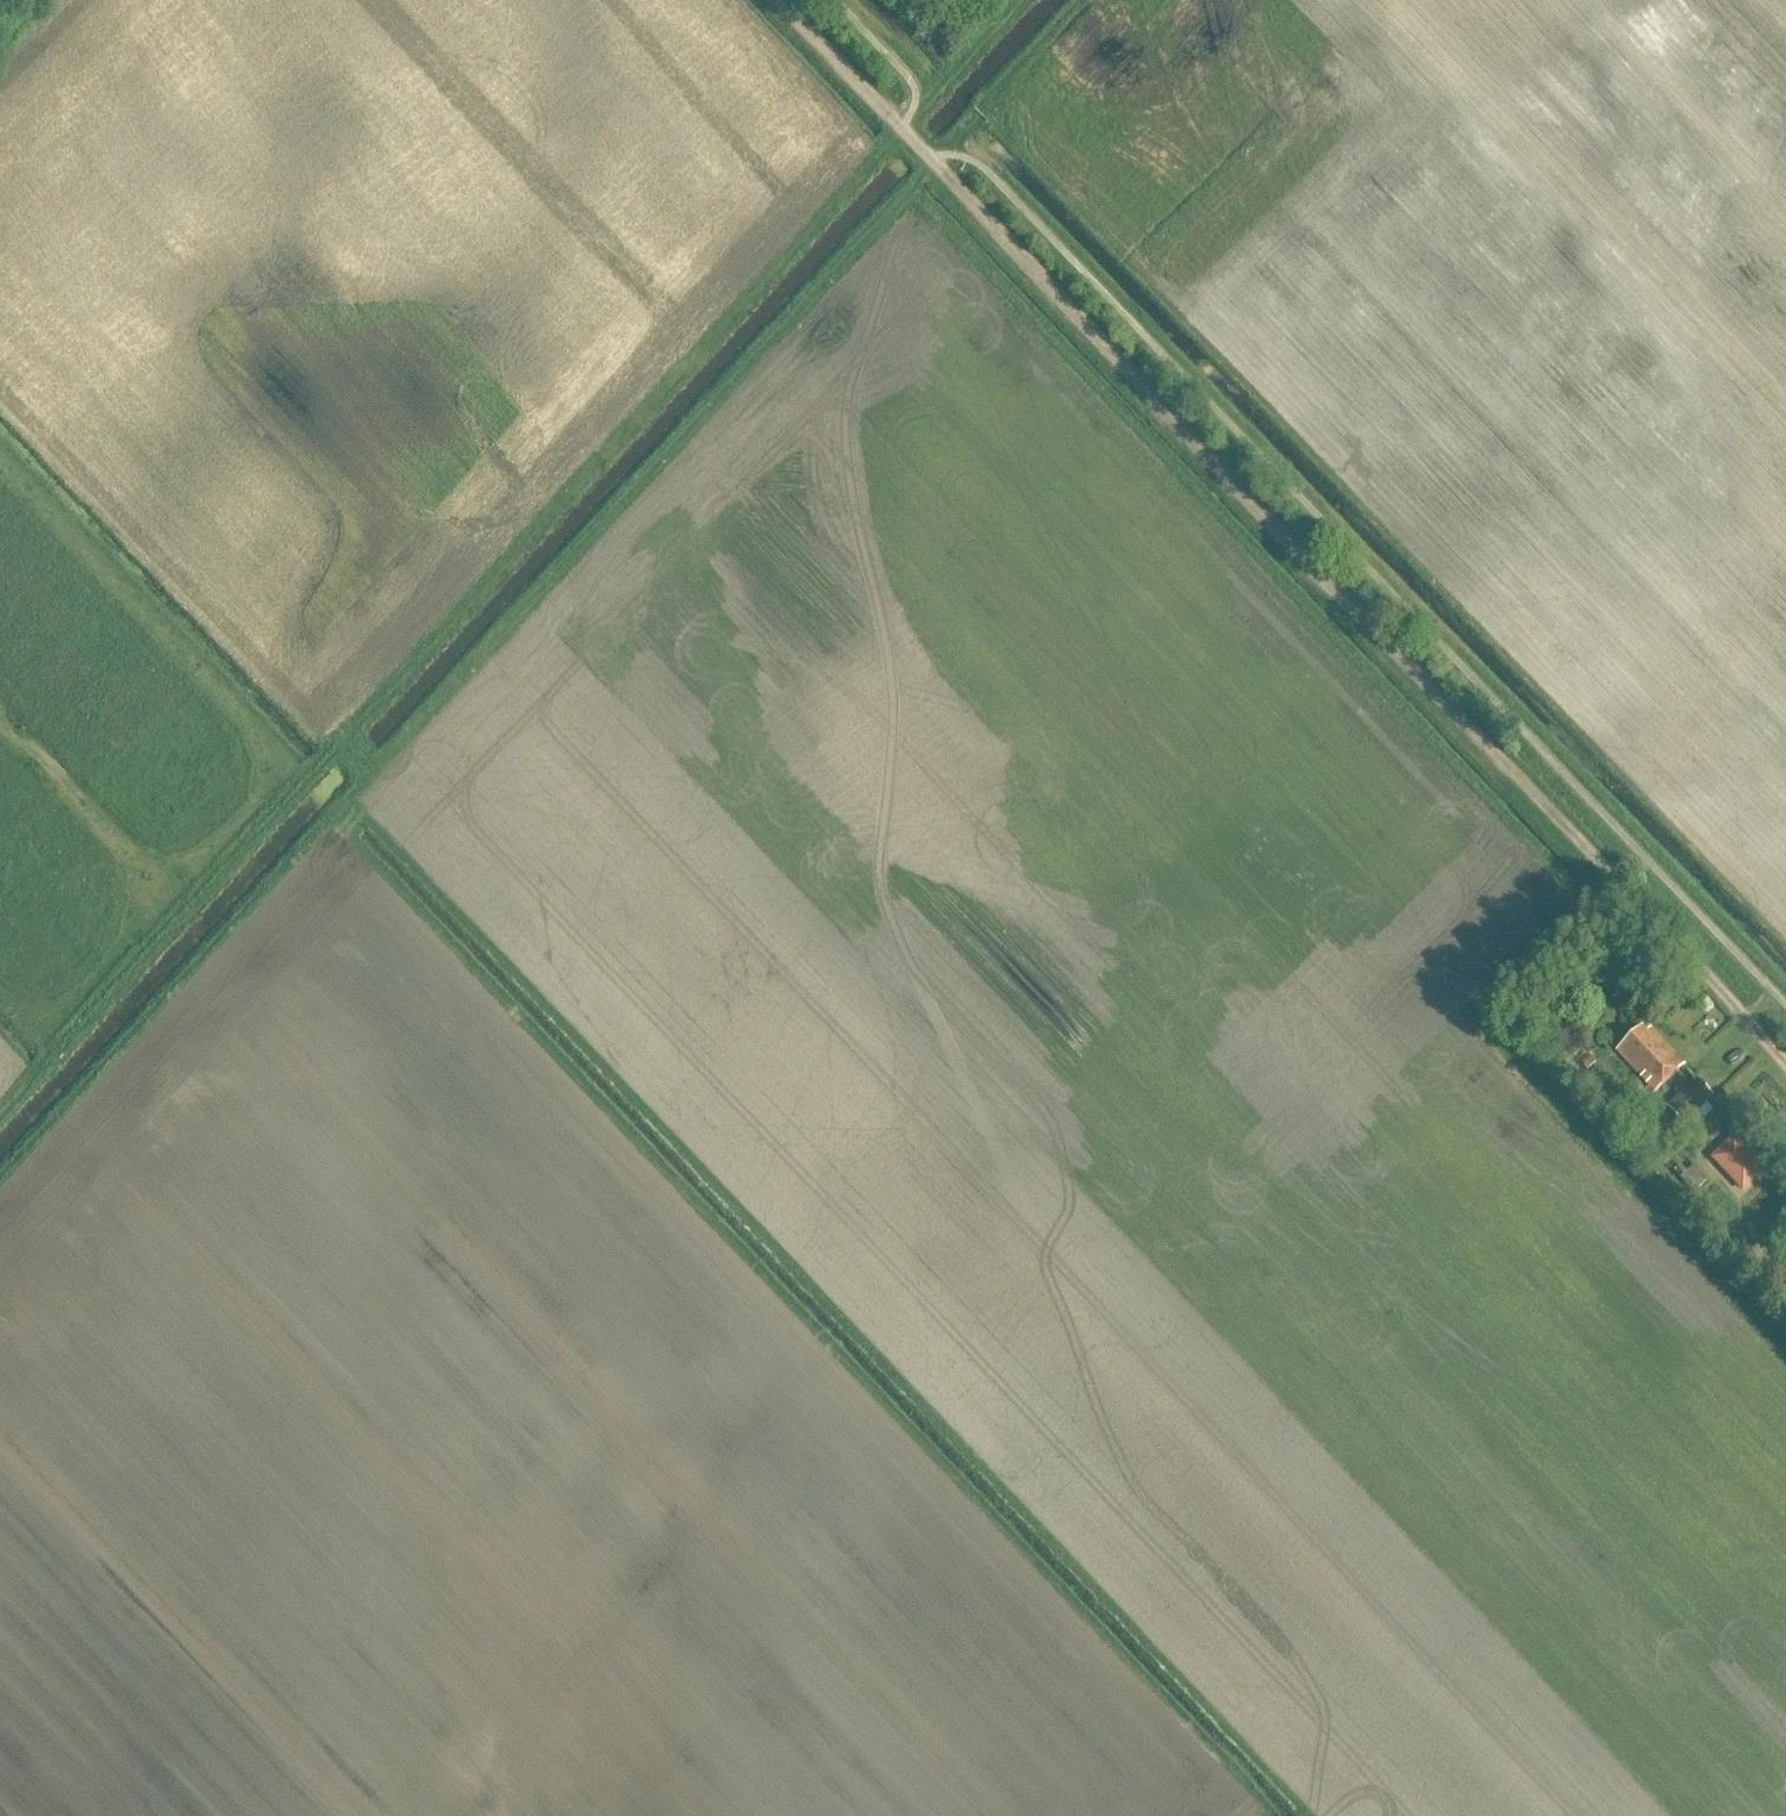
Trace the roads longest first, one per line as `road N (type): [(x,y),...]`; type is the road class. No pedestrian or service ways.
road 1 (track): [(931,164),(1785,1067)]
road 2 (track): [(779,0),(903,132)]

